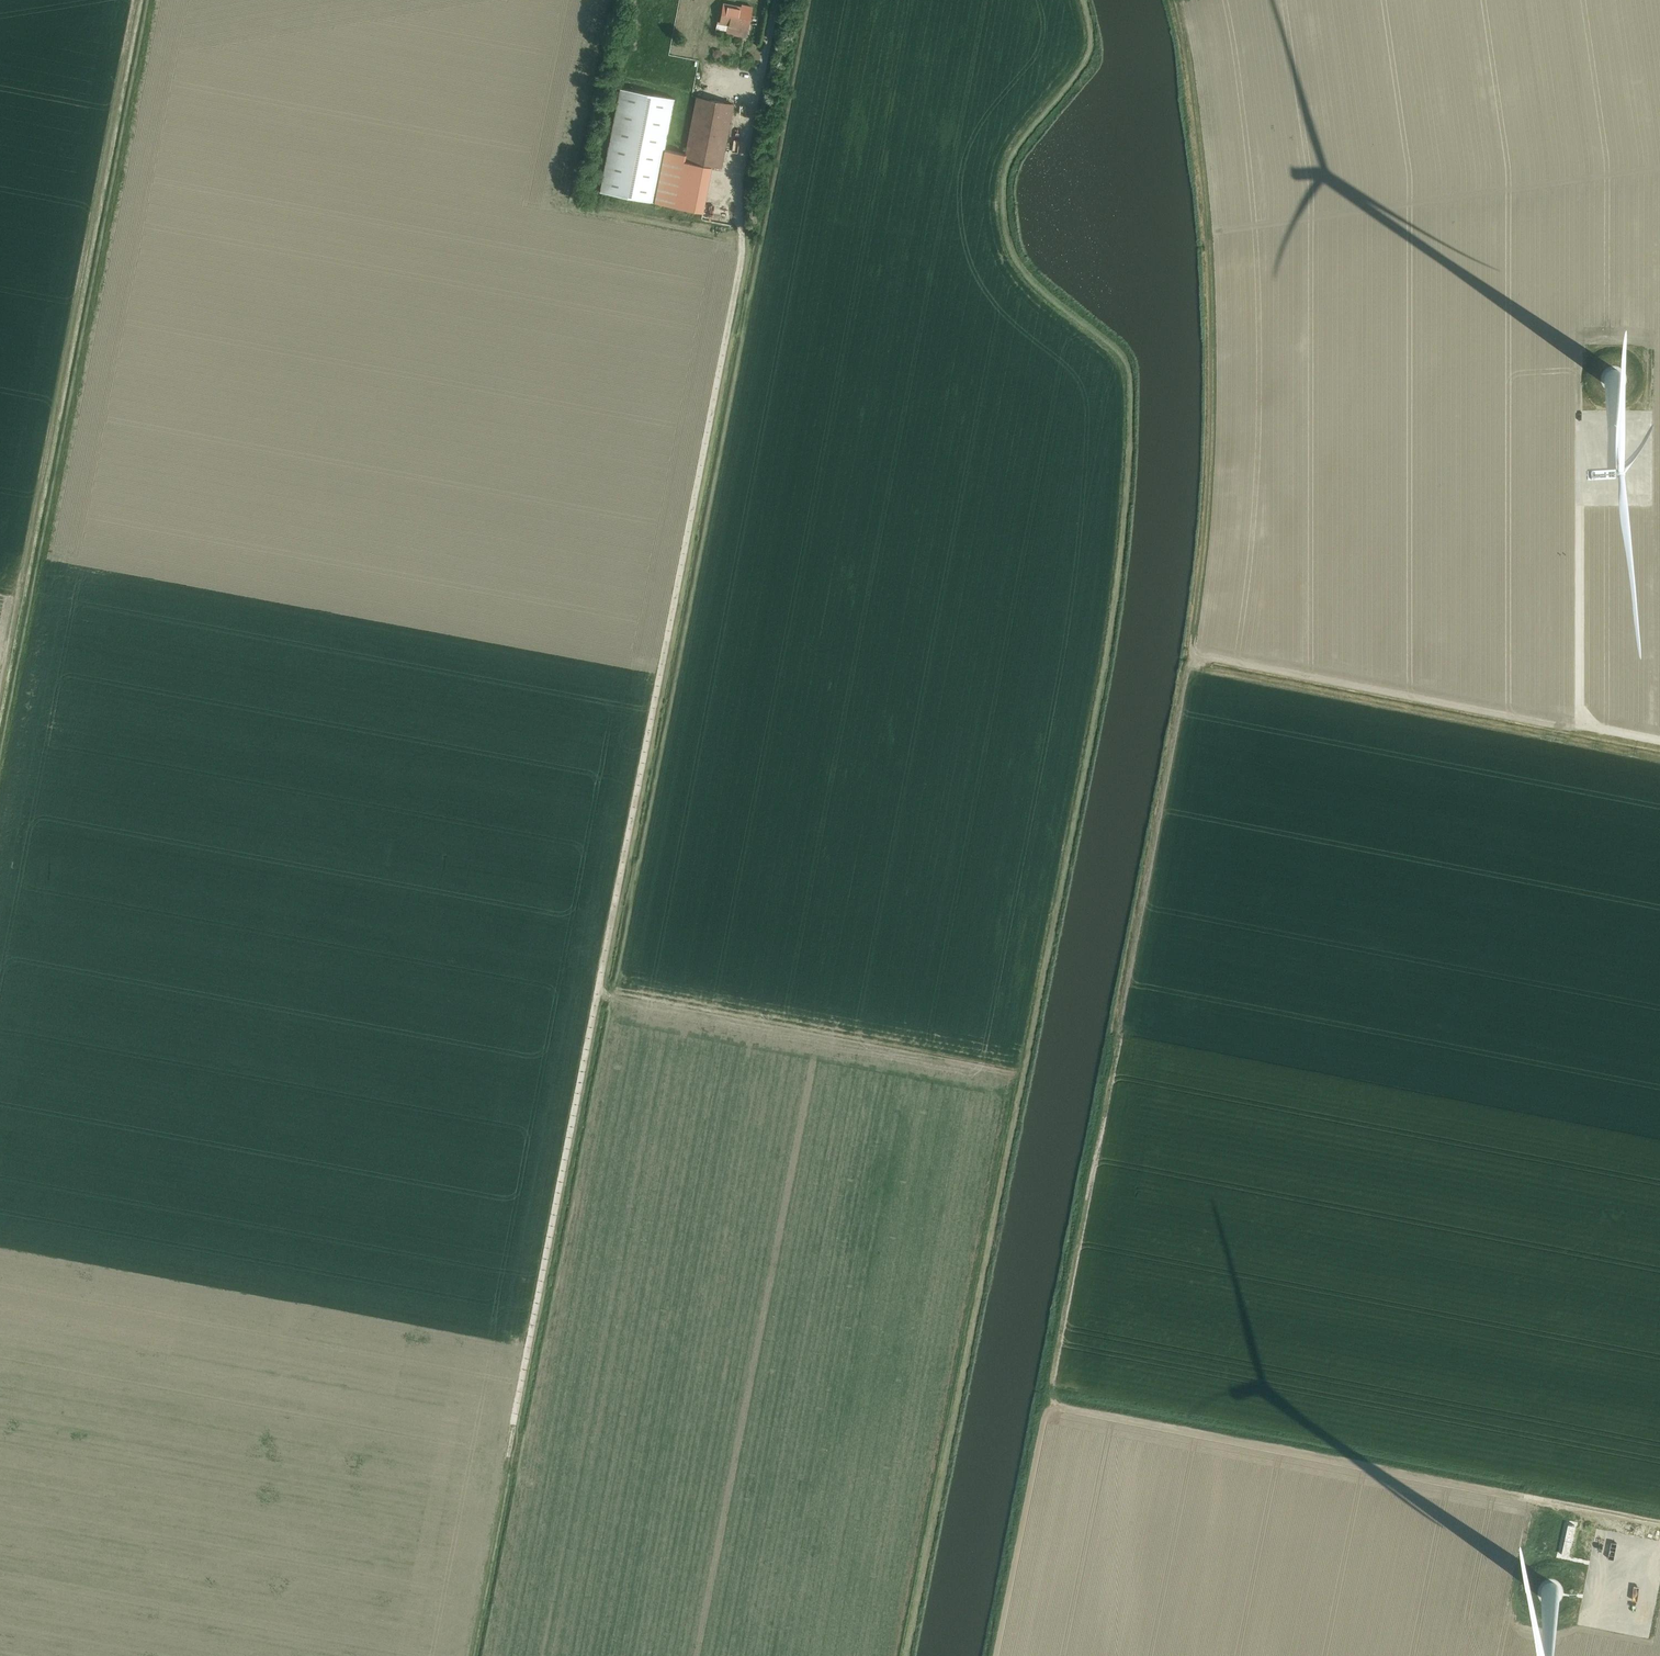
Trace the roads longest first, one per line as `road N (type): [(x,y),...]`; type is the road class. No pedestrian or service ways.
road 1 (track): [(735,207),(740,276),(513,1424)]
road 2 (track): [(1659,740),(1581,724),(1579,411)]

